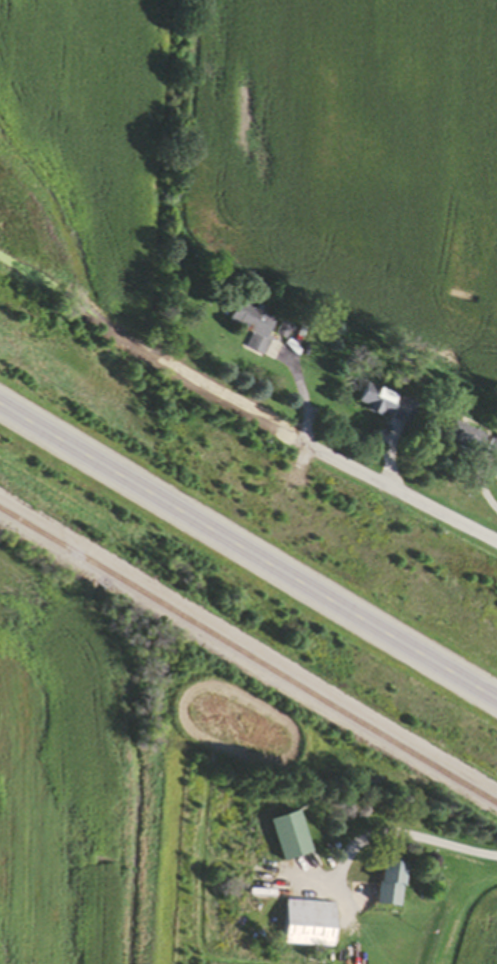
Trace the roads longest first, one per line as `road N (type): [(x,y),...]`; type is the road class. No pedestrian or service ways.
road 1 (trunk): [(0,403),(496,696)]
road 2 (residential): [(250,412),(496,539)]
road 3 (residential): [(496,859),(393,834),(359,845),(338,877)]

